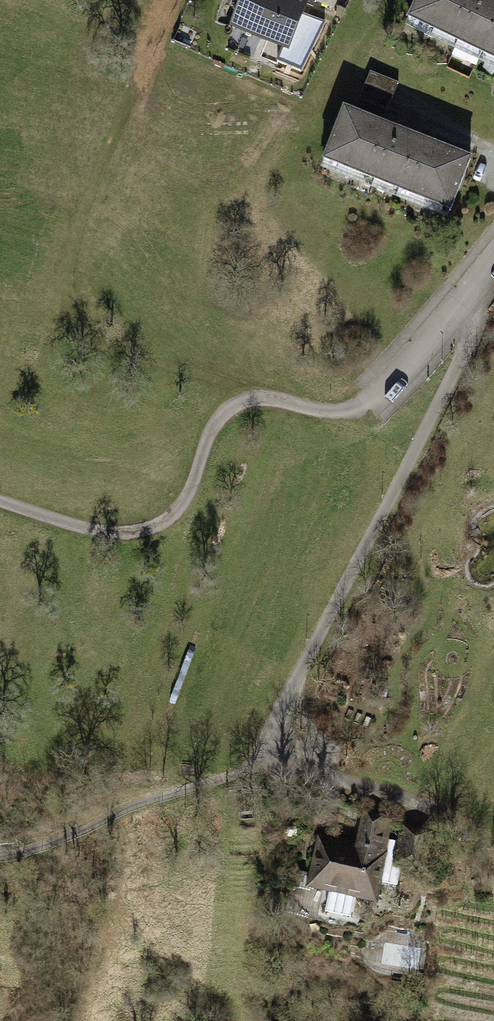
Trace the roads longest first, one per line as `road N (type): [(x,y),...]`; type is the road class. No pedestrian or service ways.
road 1 (residential): [(478,272),(470,344),(259,753)]
road 2 (track): [(169,0),(90,197),(72,266),(97,328),(155,364),(256,393)]
road 3 (residential): [(0,507),(97,542),(143,542),(180,507),(213,421),(256,393),(316,412),(346,413),(372,400)]
road 4 (residential): [(0,855),(37,849),(259,753)]
road 5 (residential): [(259,753),(493,832)]
road 6 (residential): [(478,272),(372,400)]

